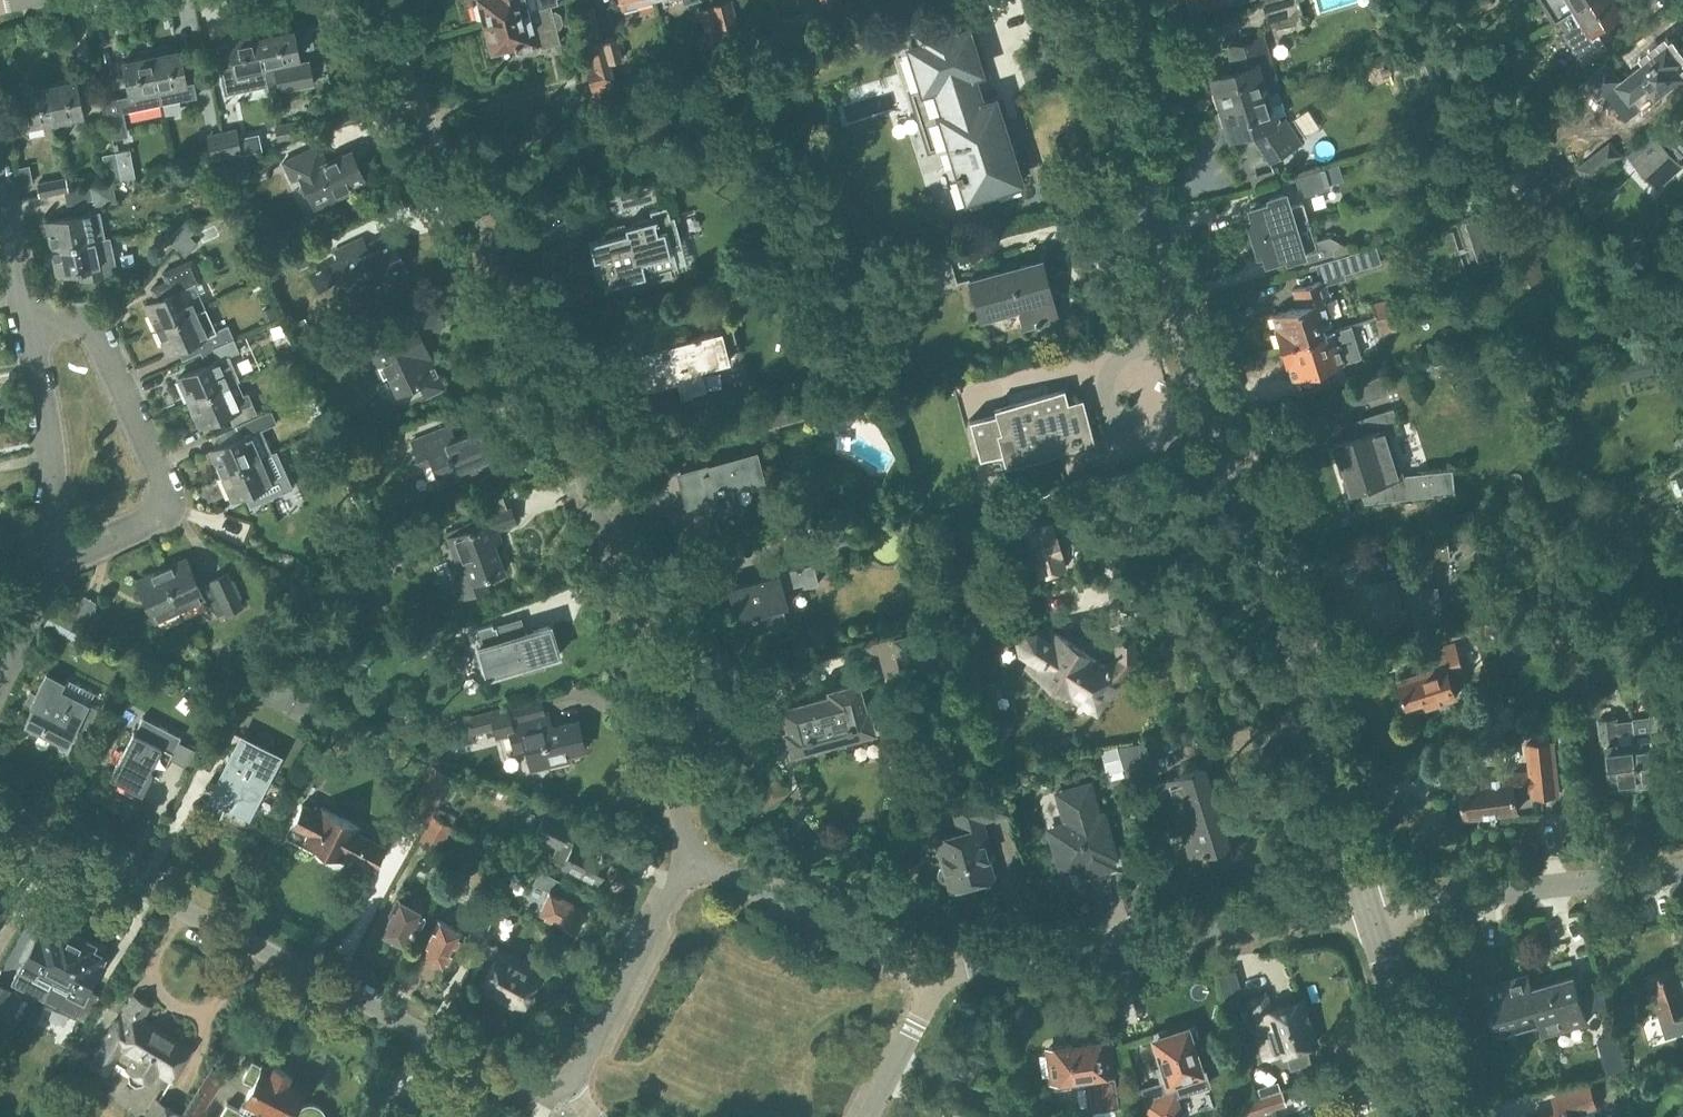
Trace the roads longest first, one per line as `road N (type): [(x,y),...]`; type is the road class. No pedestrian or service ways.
road 1 (tertiary): [(1365,903),(1079,0)]
road 2 (residential): [(680,860),(668,748),(611,570),(451,171),(370,0)]
road 3 (residential): [(557,1101),(0,810)]
road 4 (residential): [(926,981),(1365,903)]
road 5 (residential): [(54,558),(147,524),(159,516),(163,487),(99,331),(81,318),(28,324)]
road 6 (residential): [(1365,903),(1682,868)]
road 7 (residential): [(926,981),(680,860)]
road 8 (residential): [(680,860),(557,1101)]
road 9 (residential): [(54,558),(52,449),(28,324)]
road 10 (tertiary): [(1432,1116),(1365,903)]
road 11 (residential): [(863,1116),(926,981)]
road 12 (residential): [(28,324),(0,188)]
road 13 (residential): [(0,674),(54,558)]

